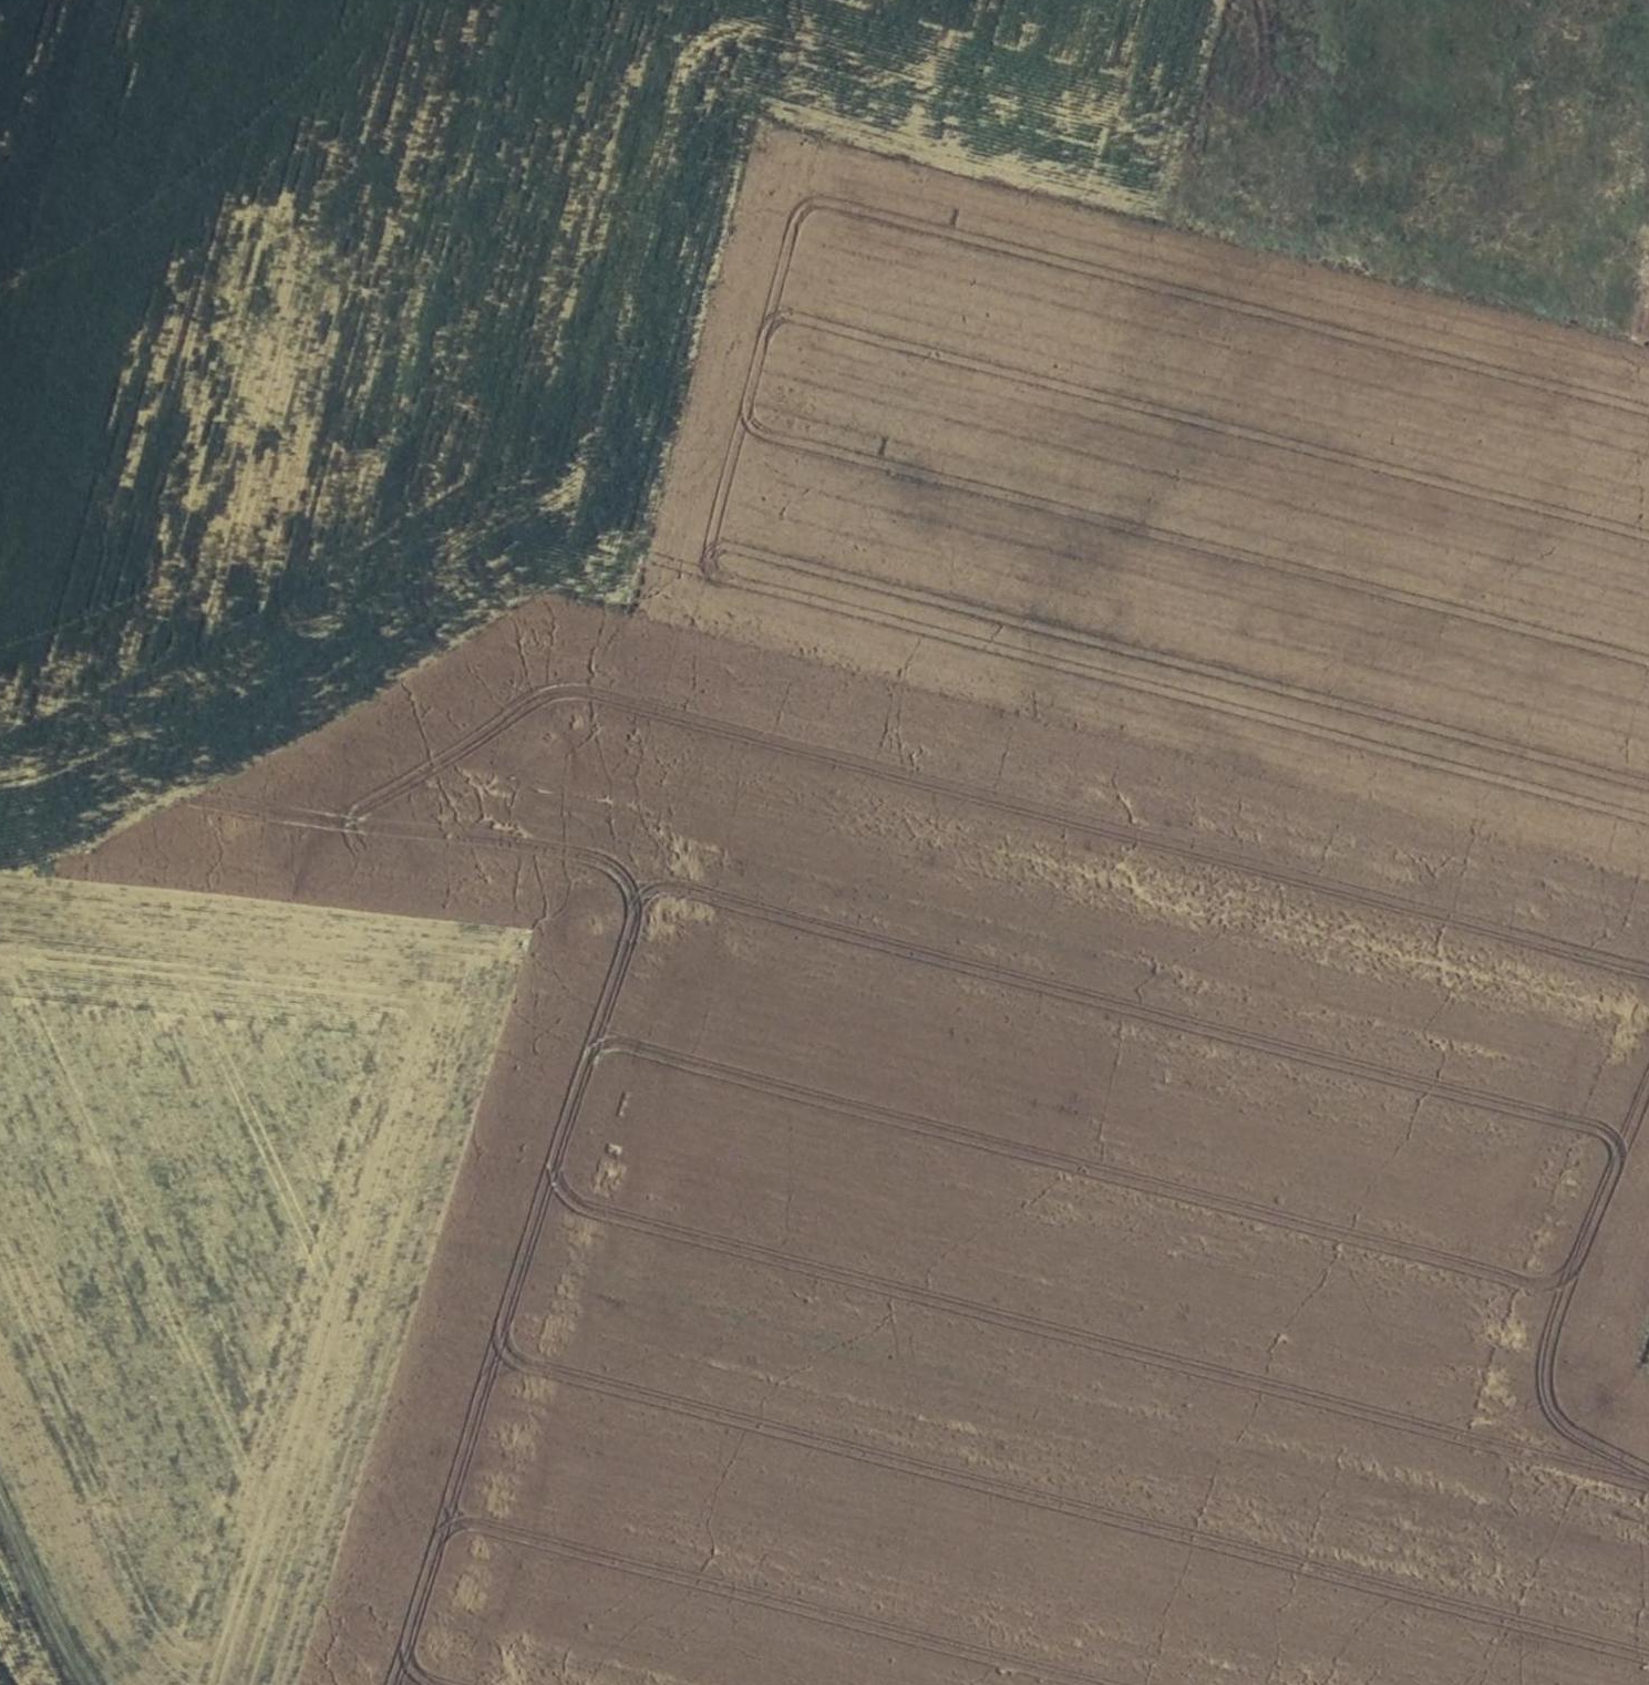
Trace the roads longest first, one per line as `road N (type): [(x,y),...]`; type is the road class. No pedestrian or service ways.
road 1 (track): [(0,1505),(89,1684)]

